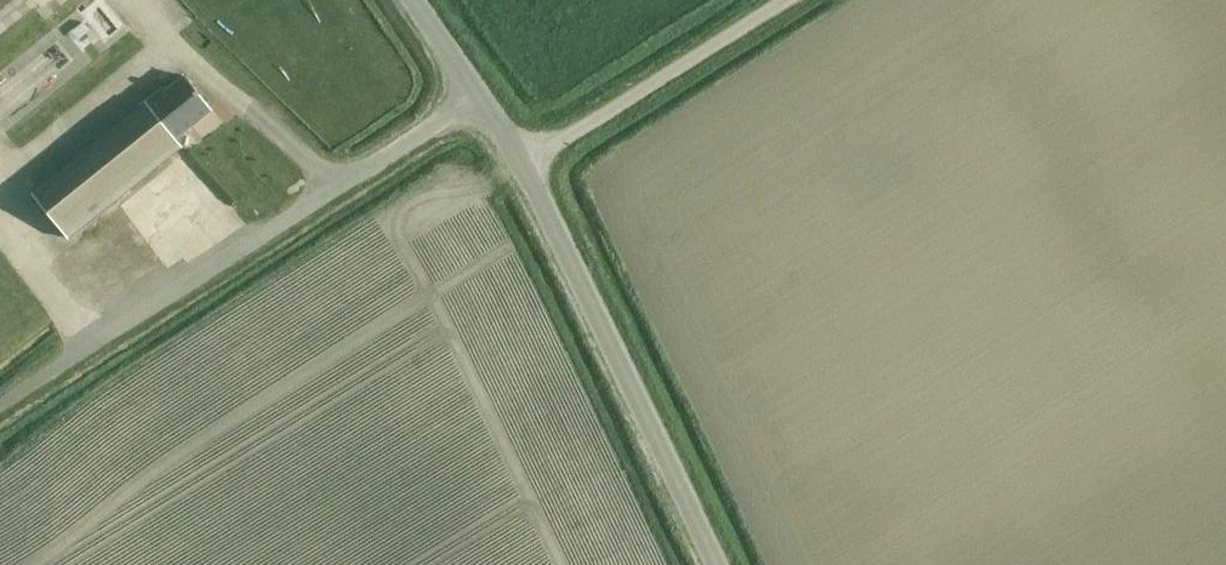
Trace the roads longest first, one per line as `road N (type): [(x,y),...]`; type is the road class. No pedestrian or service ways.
road 1 (unclassified): [(0,409),(477,94)]
road 2 (unclassified): [(729,564),(526,166)]
road 3 (unclassified): [(526,166),(790,0)]

